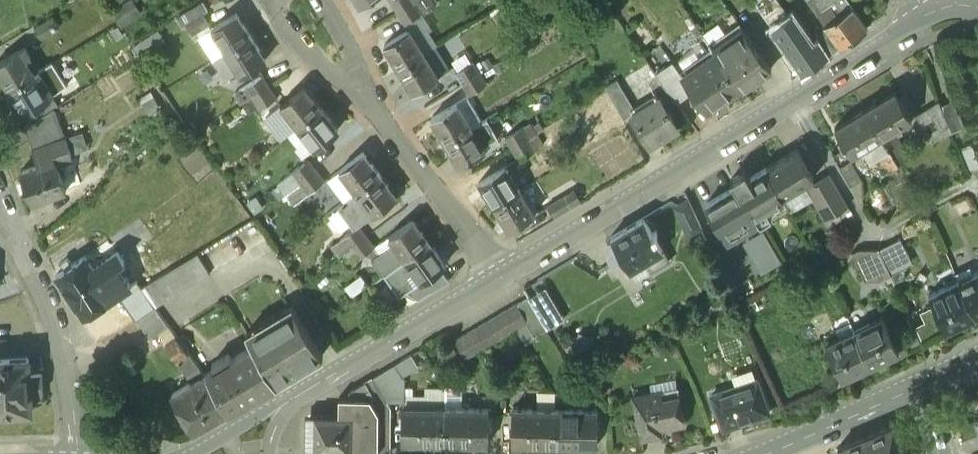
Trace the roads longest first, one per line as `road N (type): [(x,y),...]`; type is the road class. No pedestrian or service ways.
road 1 (residential): [(934,13),(502,275)]
road 2 (residential): [(502,275),(311,22)]
road 3 (residential): [(70,453),(68,380),(54,325),(0,196)]
road 4 (residential): [(502,275),(313,386)]
road 5 (residential): [(766,453),(916,390)]
road 6 (residential): [(313,386),(199,453)]

